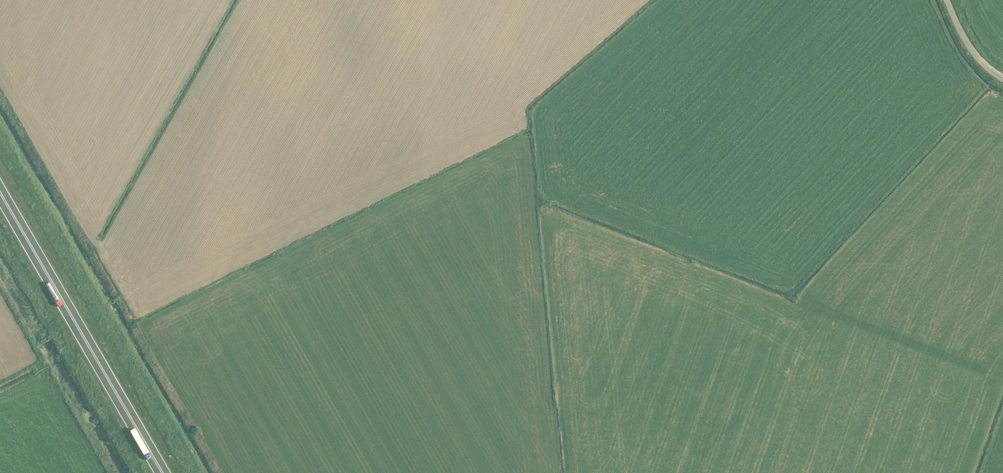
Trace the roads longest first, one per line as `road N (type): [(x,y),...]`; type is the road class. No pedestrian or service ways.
road 1 (trunk): [(161,472),(0,194)]

